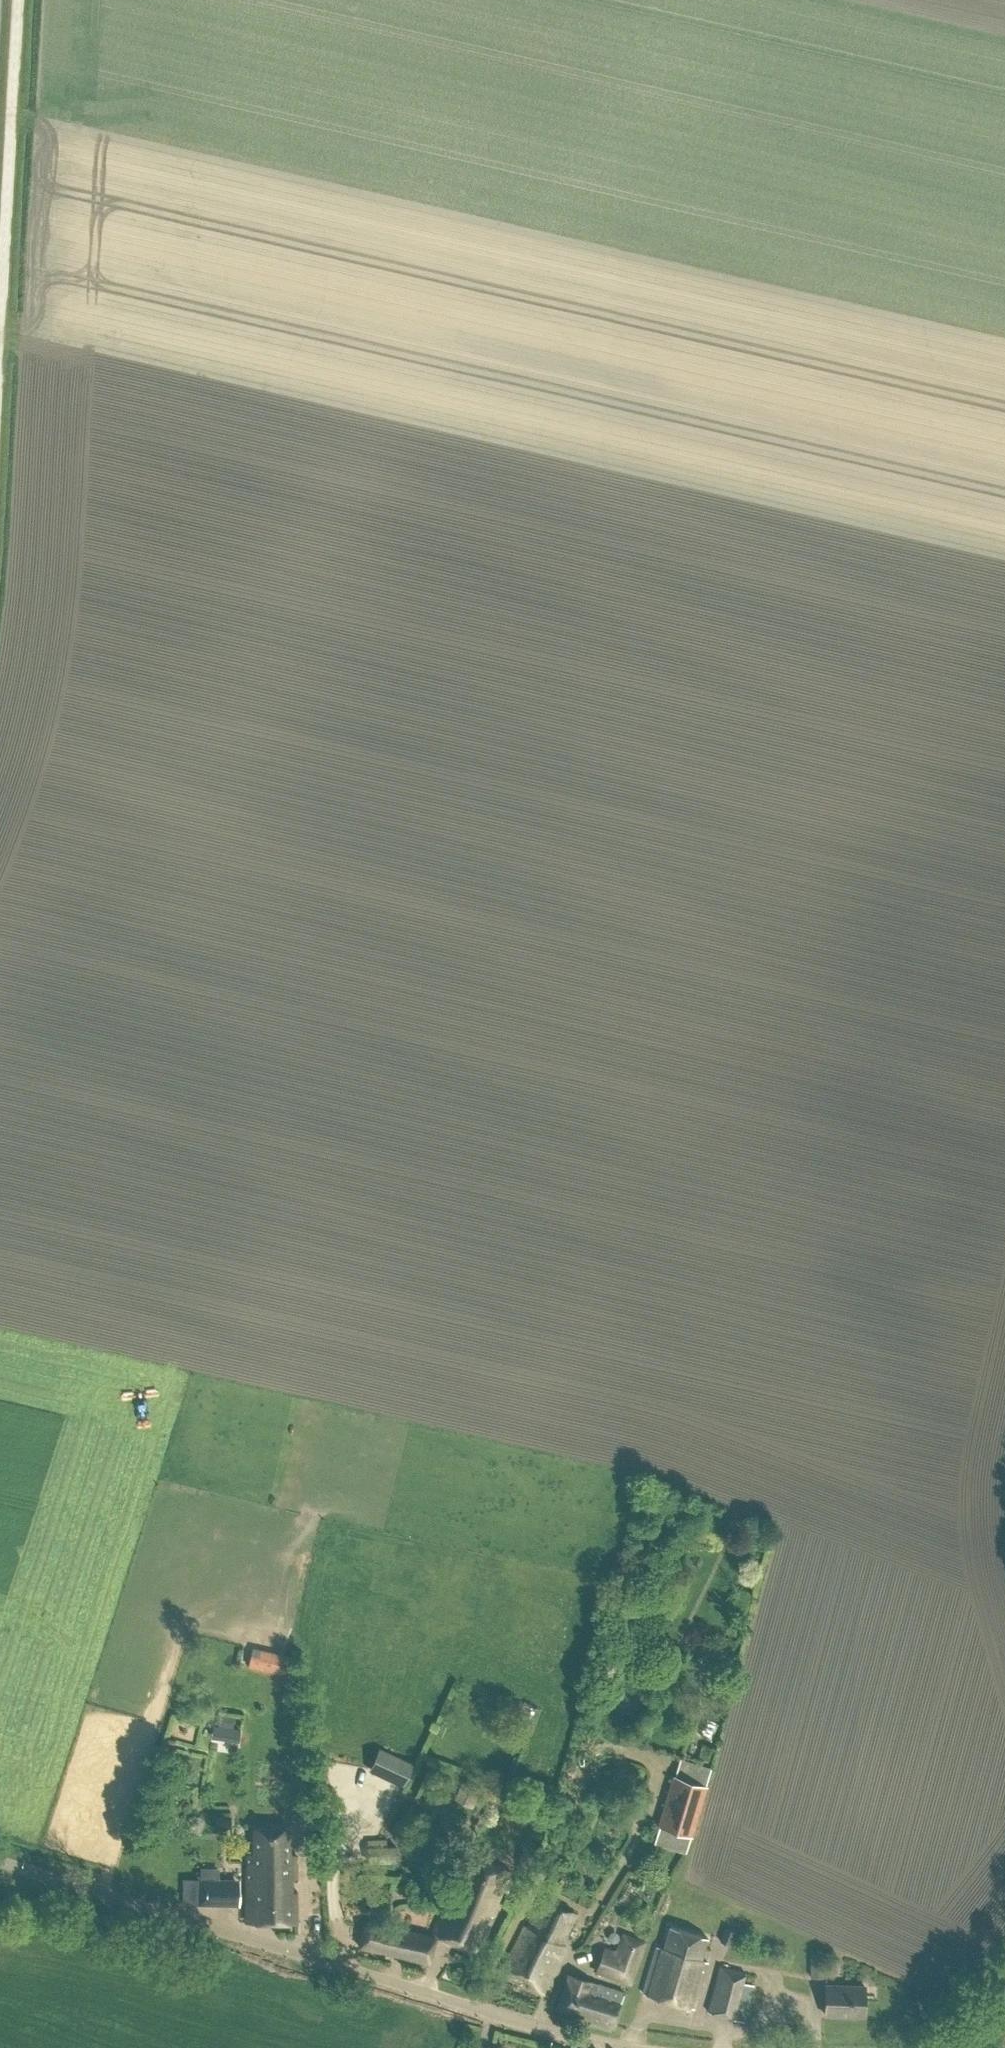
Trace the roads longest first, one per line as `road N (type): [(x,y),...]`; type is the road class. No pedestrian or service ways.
road 1 (unclassified): [(634,2047),(366,1976),(0,1861)]

